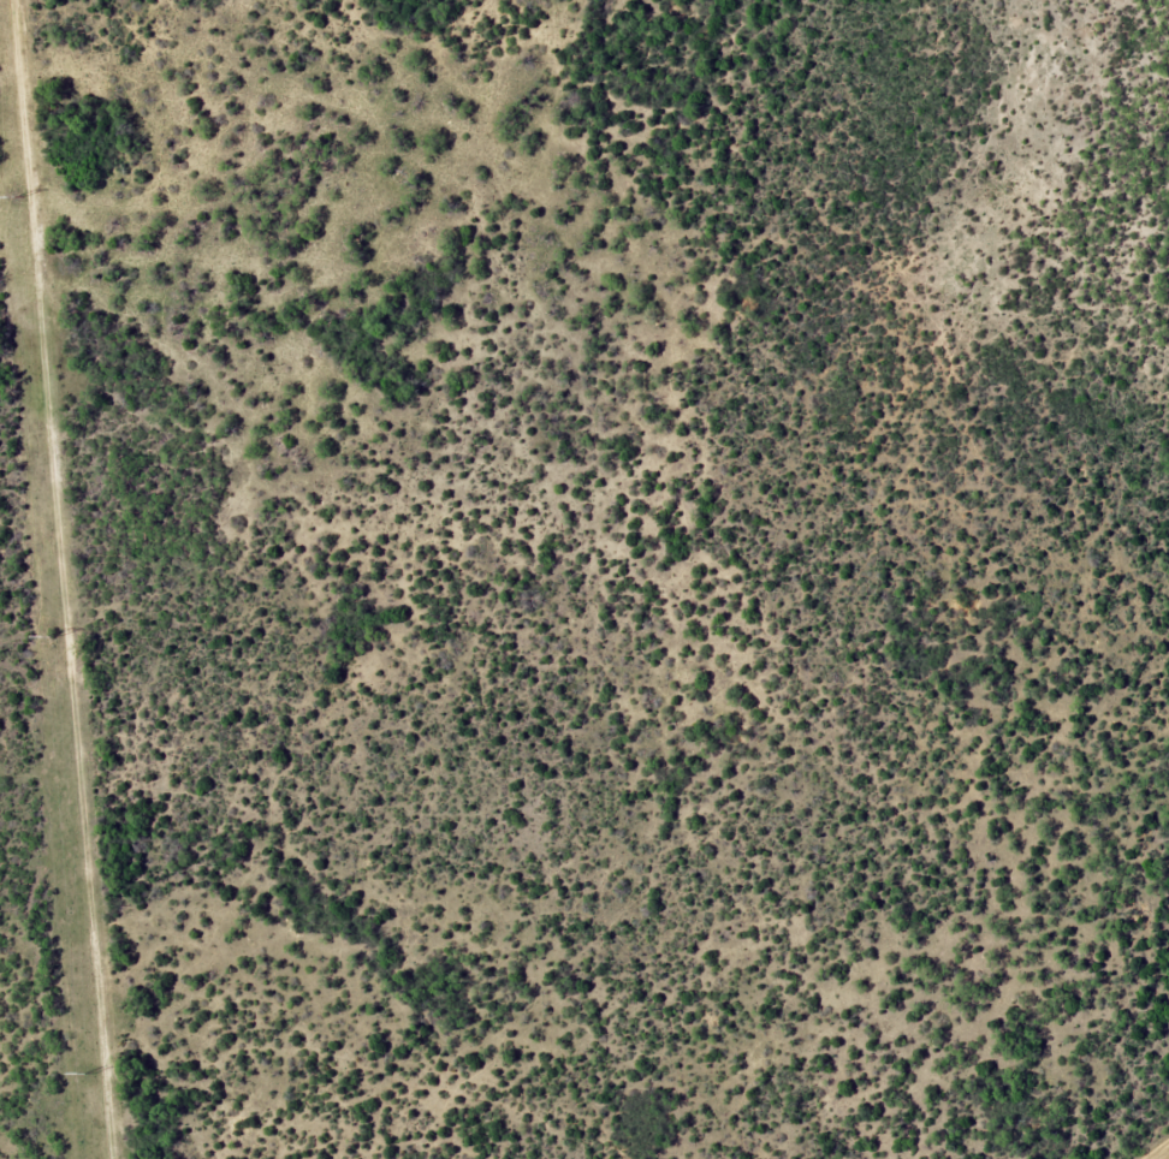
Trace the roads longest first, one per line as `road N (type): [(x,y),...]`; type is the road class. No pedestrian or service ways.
road 1 (residential): [(241,1158),(94,973),(53,949),(0,939)]

